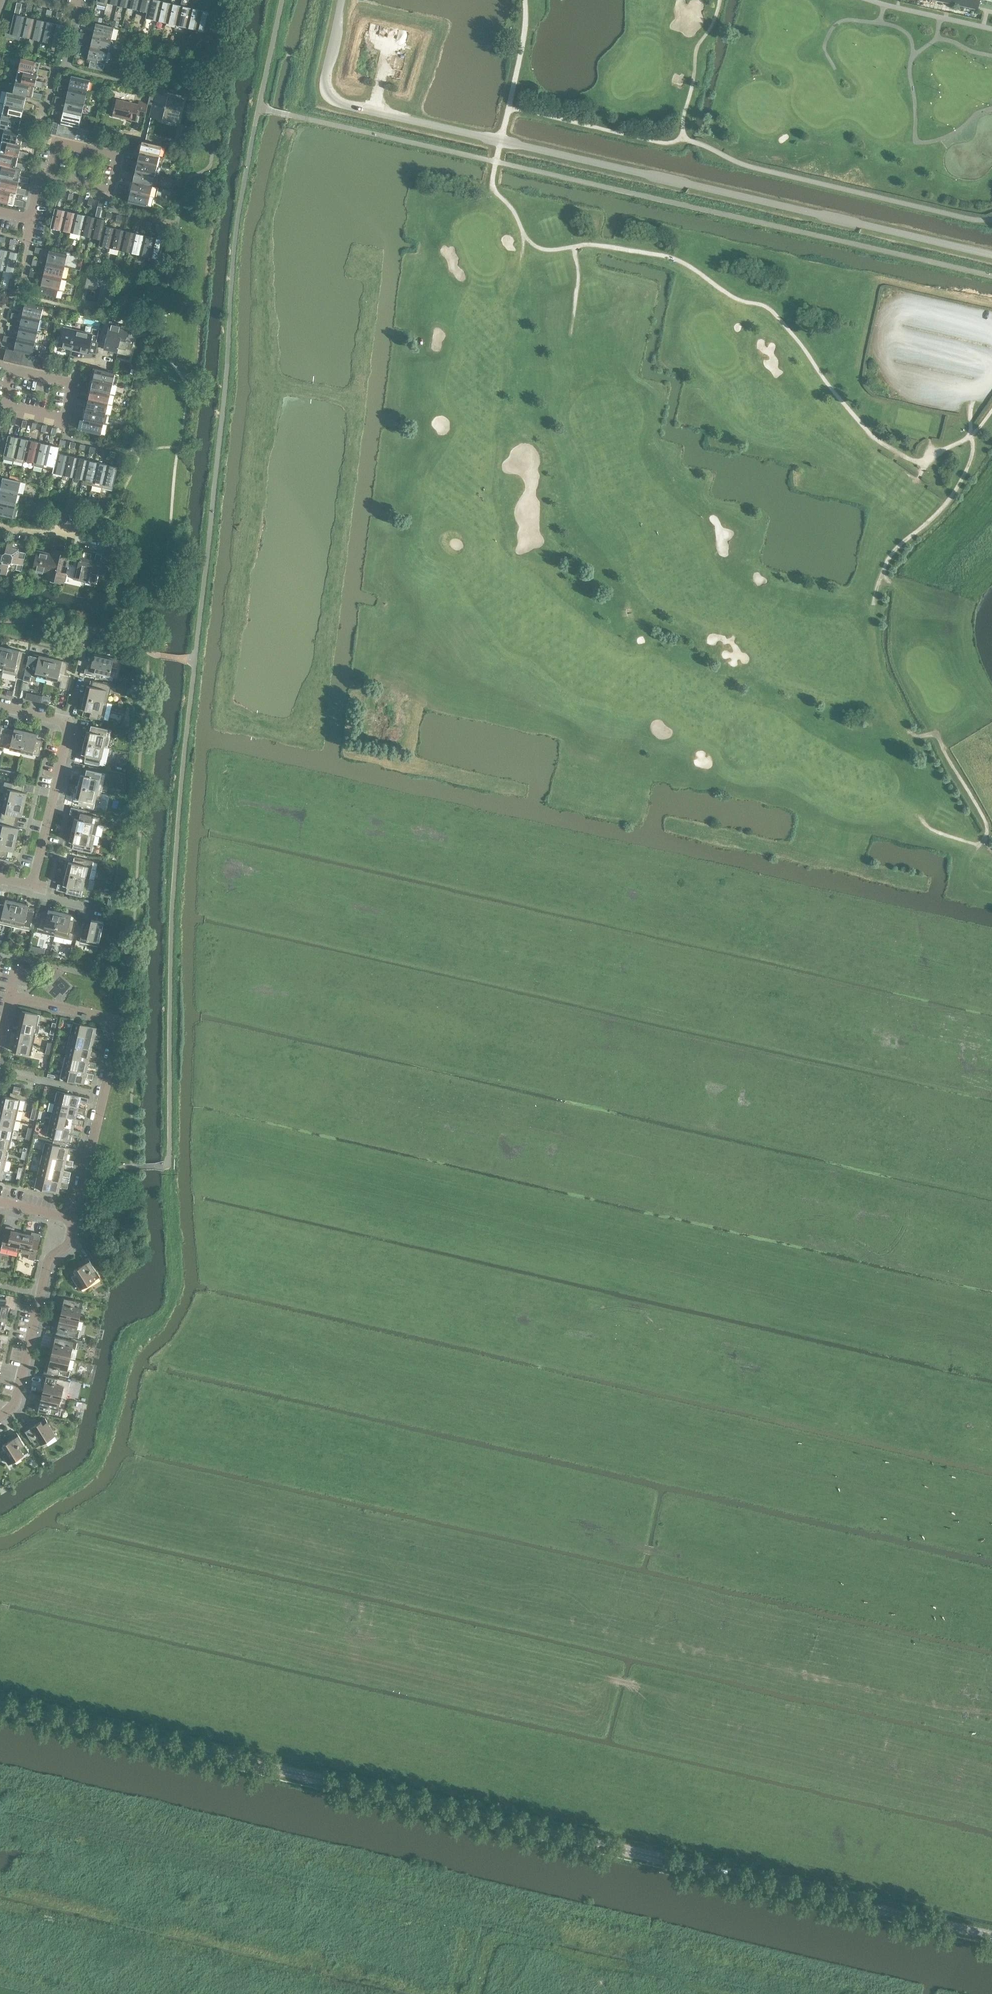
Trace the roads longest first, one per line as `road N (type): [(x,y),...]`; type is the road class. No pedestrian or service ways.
road 1 (unclassified): [(991,1937),(0,1708)]
road 2 (residential): [(74,1220),(113,1026),(100,1015),(12,994)]
road 3 (residential): [(32,888),(68,724),(0,704)]
road 4 (residential): [(0,1417),(22,1398),(49,1262),(69,1245),(74,1220)]

